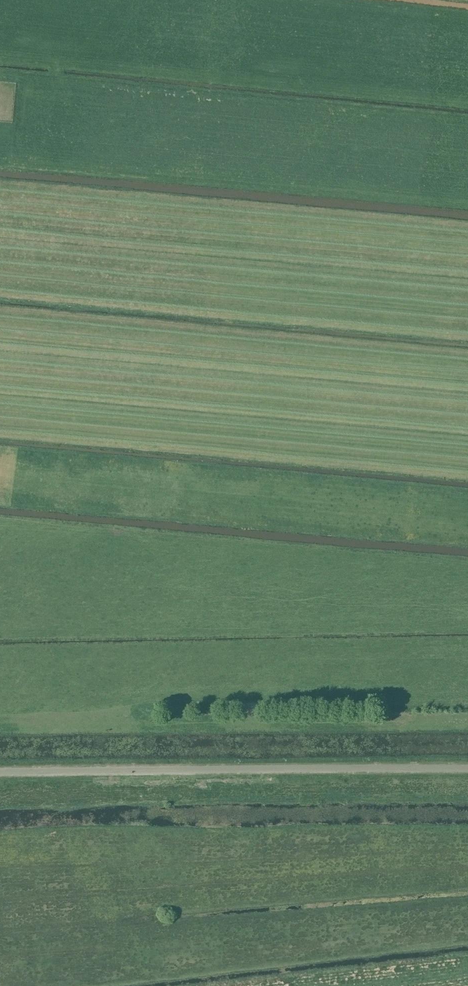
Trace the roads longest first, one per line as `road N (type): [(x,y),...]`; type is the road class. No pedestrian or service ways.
road 1 (unclassified): [(0,771),(467,768)]

